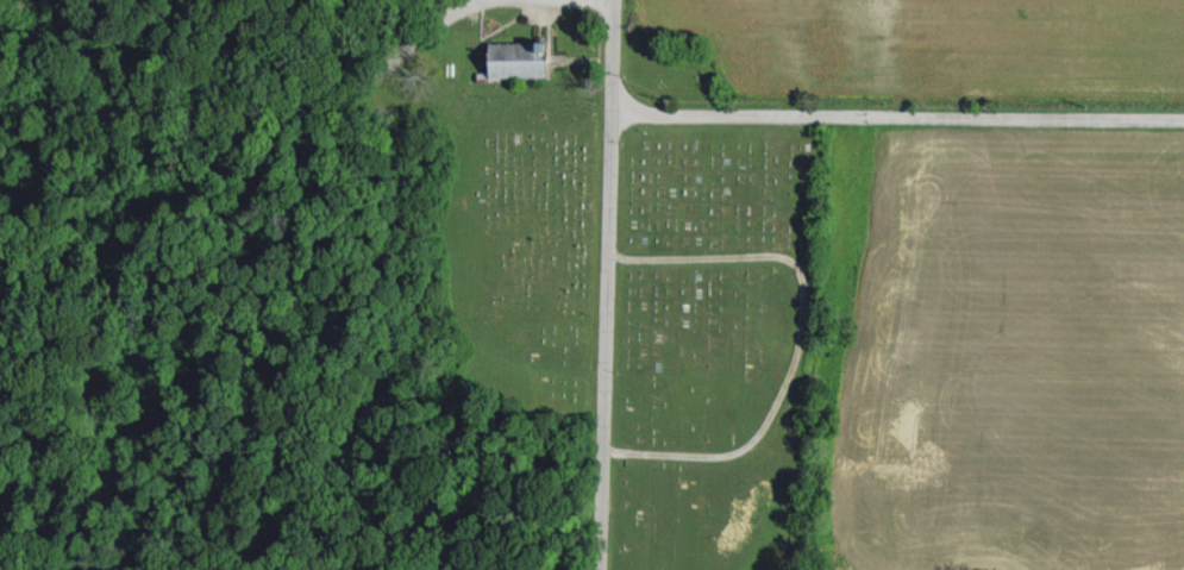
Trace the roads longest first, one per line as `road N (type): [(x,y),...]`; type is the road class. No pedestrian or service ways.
road 1 (residential): [(1183,113),(612,108),(388,52),(0,64)]
road 2 (tertiary): [(596,569),(614,0)]
road 3 (residential): [(601,447),(728,452),(778,393),(801,334)]

